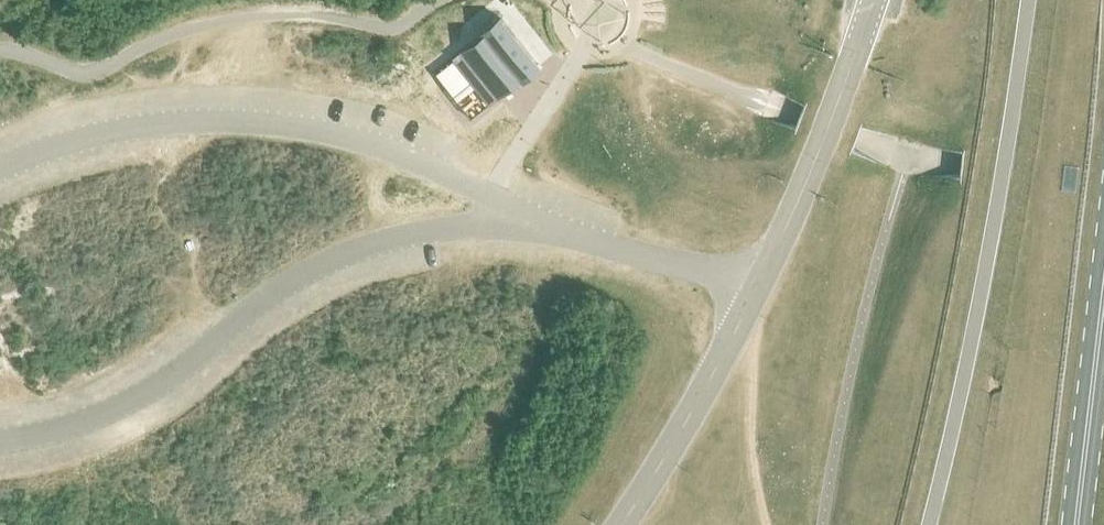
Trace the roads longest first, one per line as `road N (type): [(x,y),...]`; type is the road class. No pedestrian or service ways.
road 1 (unclassified): [(620,524),(721,358),(805,184),(872,0)]
road 2 (primary): [(1027,0),(1004,166),(927,524)]
road 3 (primary): [(1075,524),(1103,279)]

